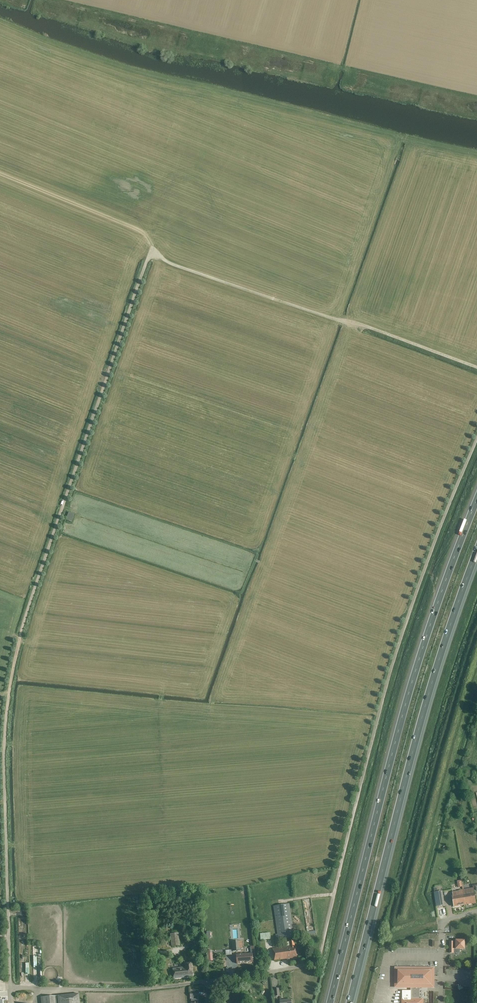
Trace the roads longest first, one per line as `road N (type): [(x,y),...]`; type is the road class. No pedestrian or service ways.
road 1 (unclassified): [(10,988),(4,753),(11,680),(146,261),(163,258),(476,367)]
road 2 (unclassified): [(207,981),(318,959),(402,634),(476,439)]
road 3 (motorway): [(476,500),(405,706),(330,1002)]
road 4 (motorway): [(350,1002),(424,710),(476,551)]
road 5 (unclassified): [(10,988),(137,990),(207,981)]

